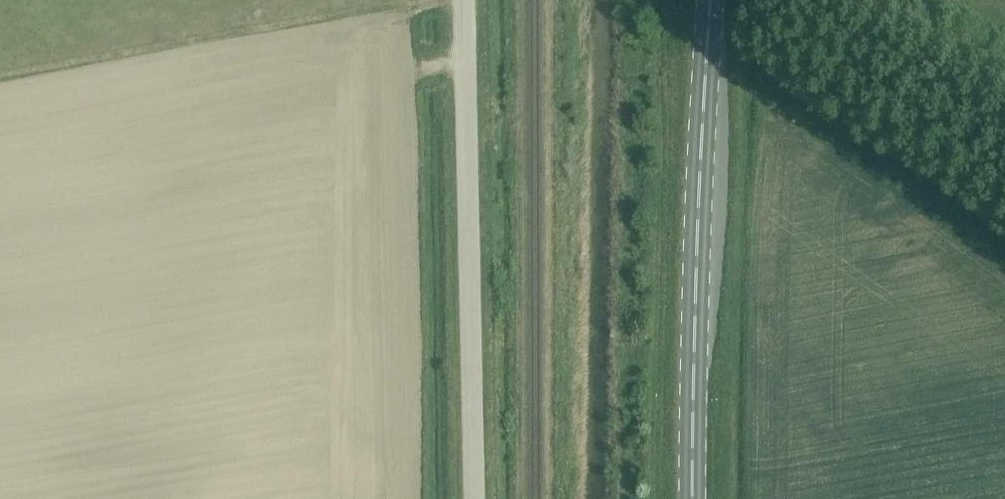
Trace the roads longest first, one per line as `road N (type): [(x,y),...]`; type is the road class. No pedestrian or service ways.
road 1 (primary): [(696,498),(697,255),(714,0)]
road 2 (unclassified): [(471,498),(463,0)]
road 3 (track): [(463,0),(0,81)]
road 4 (track): [(1004,238),(802,99),(809,0)]

